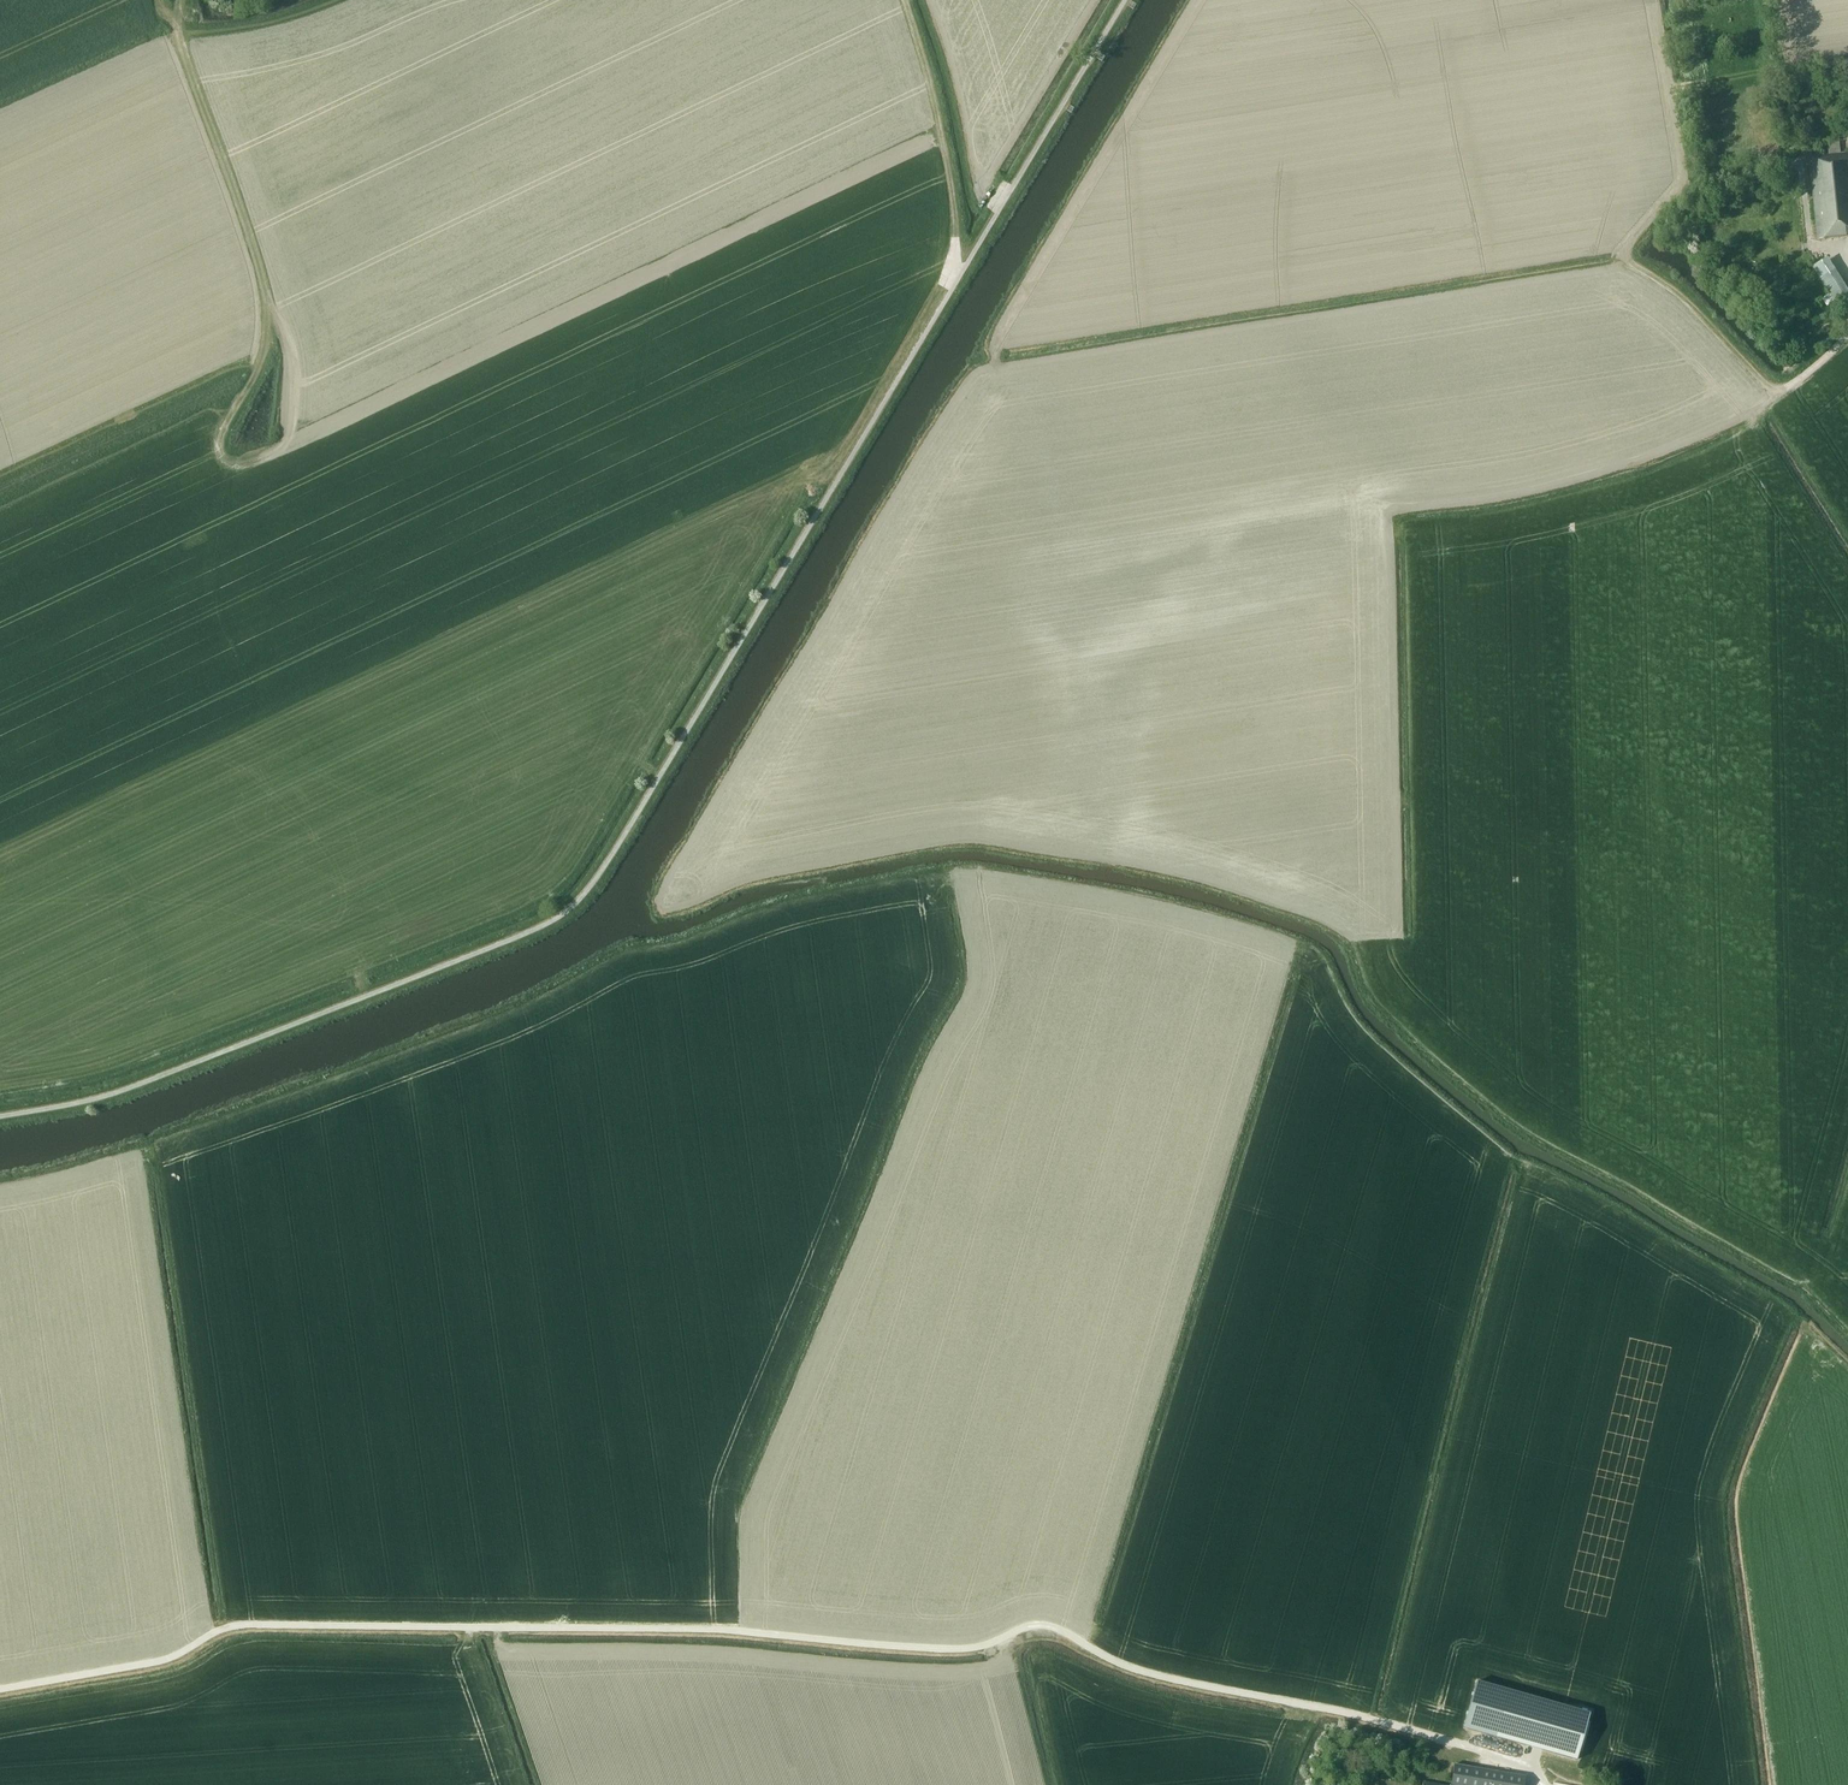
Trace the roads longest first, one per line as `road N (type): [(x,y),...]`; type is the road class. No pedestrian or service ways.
road 1 (track): [(167,0),(269,310),(267,356),(224,445),(229,458),(279,451),(287,345)]
road 2 (track): [(905,0),(941,123),(958,277)]
road 3 (unclassified): [(1847,330),(1811,370),(1646,462)]

